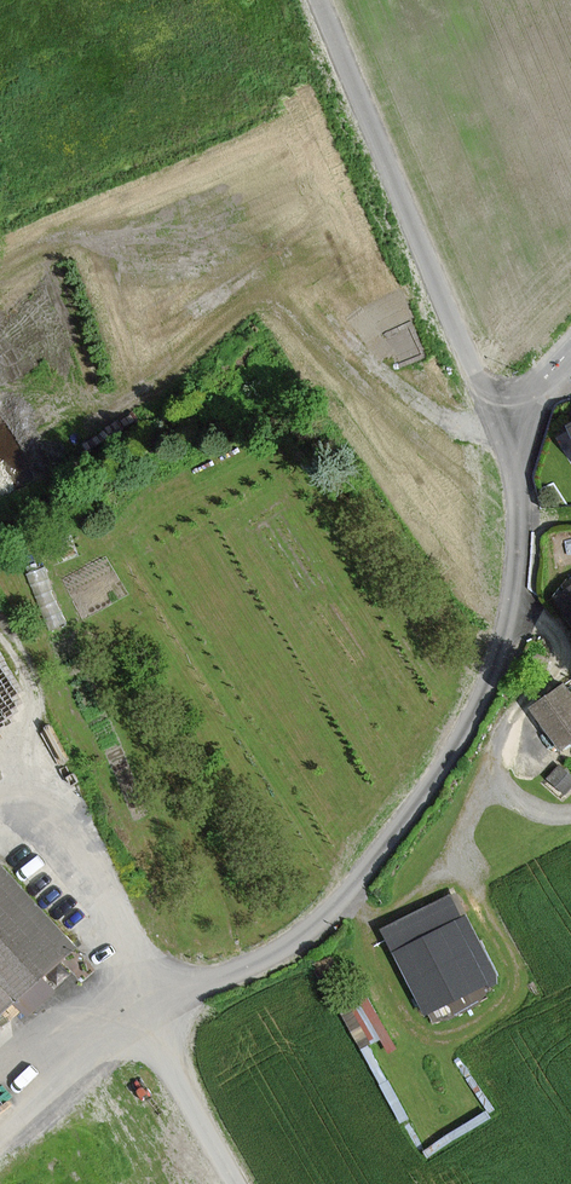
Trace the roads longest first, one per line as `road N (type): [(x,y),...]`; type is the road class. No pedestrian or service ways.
road 1 (unclassified): [(524,420),(512,599),(469,725),(370,865),(316,926),(137,1016)]
road 2 (residential): [(524,420),(493,394),(473,358),(320,0)]
road 3 (unclassified): [(236,1183),(137,1016)]
road 4 (unclassified): [(137,1016),(0,1135)]

